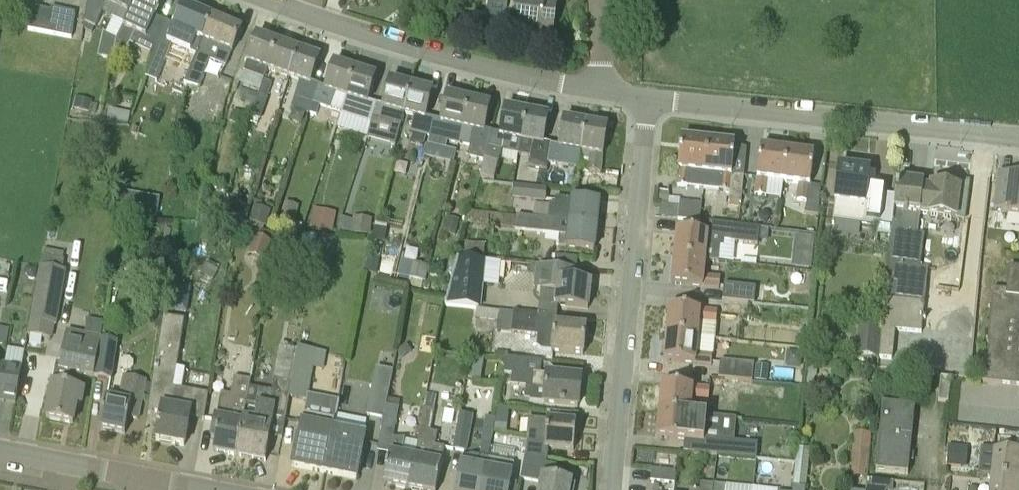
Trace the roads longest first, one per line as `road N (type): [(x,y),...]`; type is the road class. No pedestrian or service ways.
road 1 (residential): [(610,489),(649,99)]
road 2 (residential): [(1018,140),(649,99)]
road 3 (residential): [(600,90),(478,66),(270,0)]
road 4 (residential): [(140,478),(0,449)]

